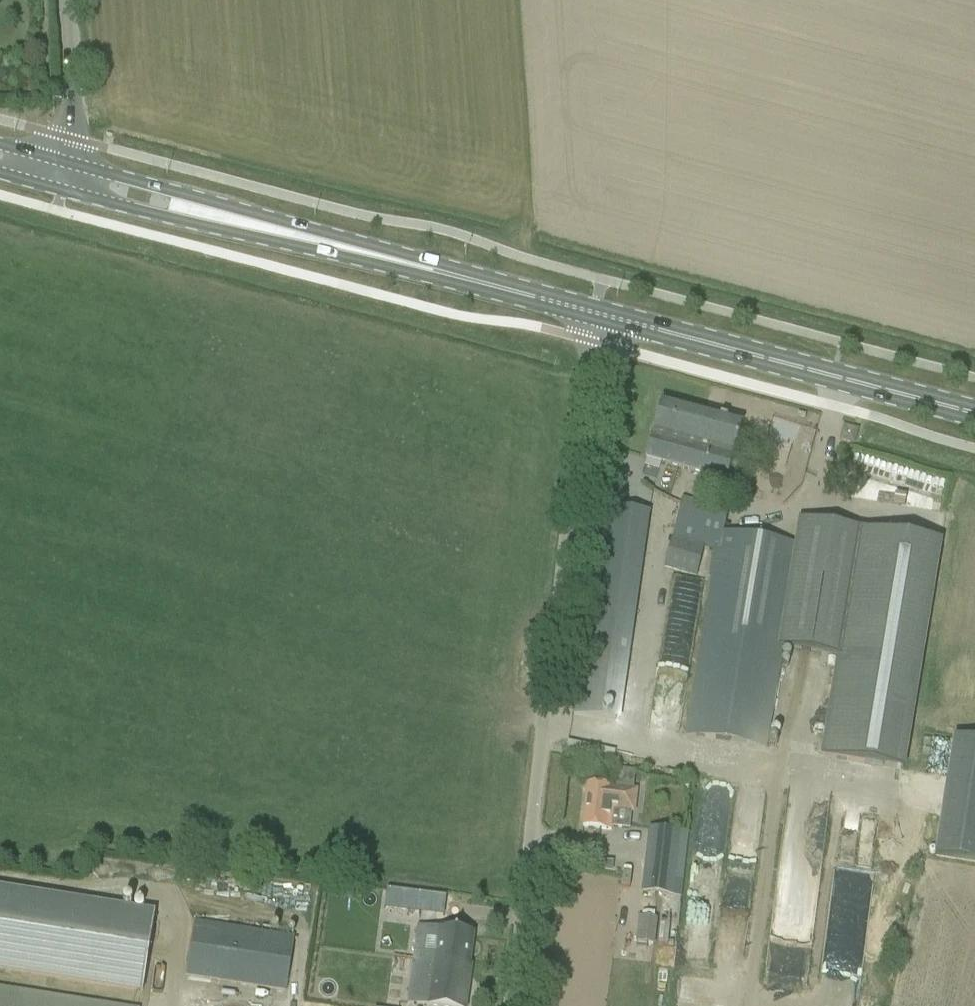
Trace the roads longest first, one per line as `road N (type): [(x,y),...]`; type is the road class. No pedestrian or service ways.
road 1 (unclassified): [(509,1005),(596,314)]
road 2 (primary): [(974,414),(596,314)]
road 3 (primary): [(431,273),(392,248),(67,163)]
road 4 (primary): [(60,194),(387,278),(431,273)]
road 5 (primary): [(596,314),(431,273)]
road 6 (unclassified): [(67,163),(62,0)]

